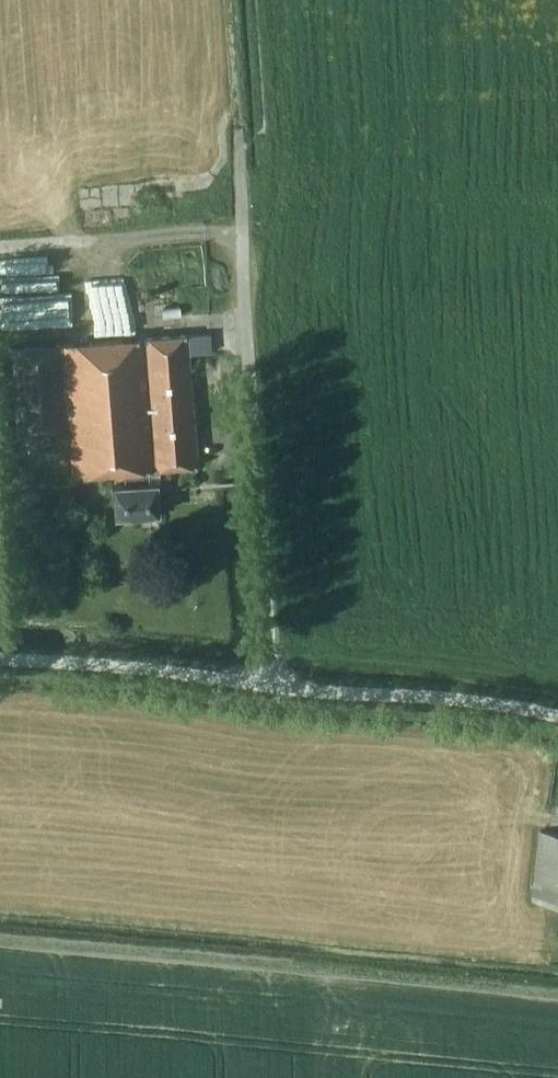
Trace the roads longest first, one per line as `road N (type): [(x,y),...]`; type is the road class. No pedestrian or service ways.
road 1 (unclassified): [(272,682),(240,153)]
road 2 (unclassified): [(557,718),(272,682)]
road 3 (unclassified): [(272,682),(0,658)]
road 4 (track): [(240,153),(229,0)]

